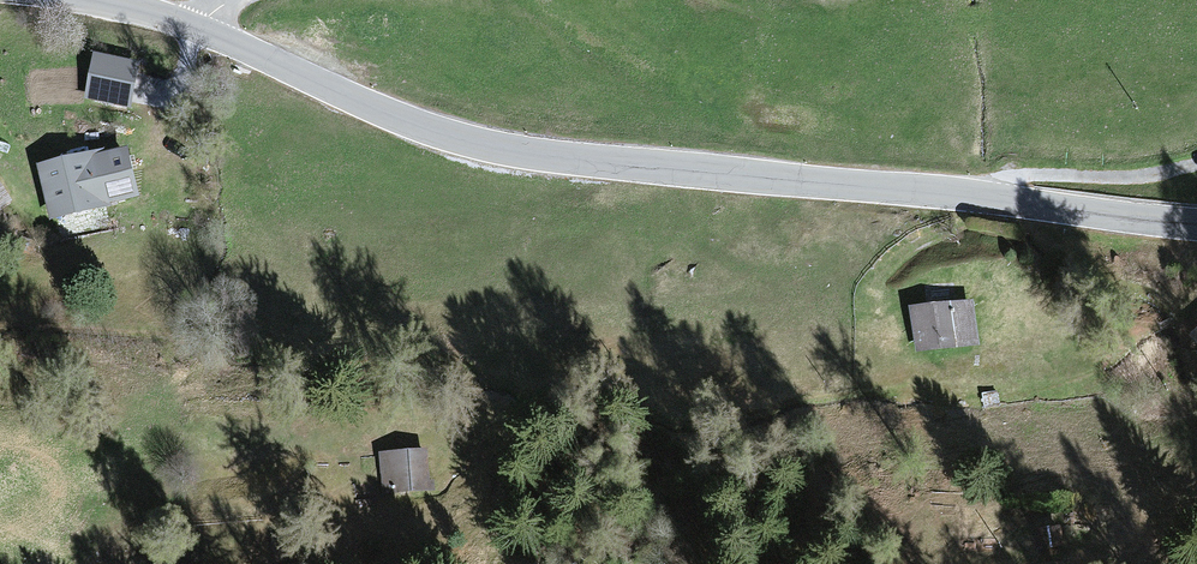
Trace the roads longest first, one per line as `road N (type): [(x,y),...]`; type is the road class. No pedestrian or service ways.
road 1 (unclassified): [(90,0),(195,27),(395,117),(483,146),(1196,224)]
road 2 (track): [(1196,164),(1117,177),(1009,177),(989,200)]

